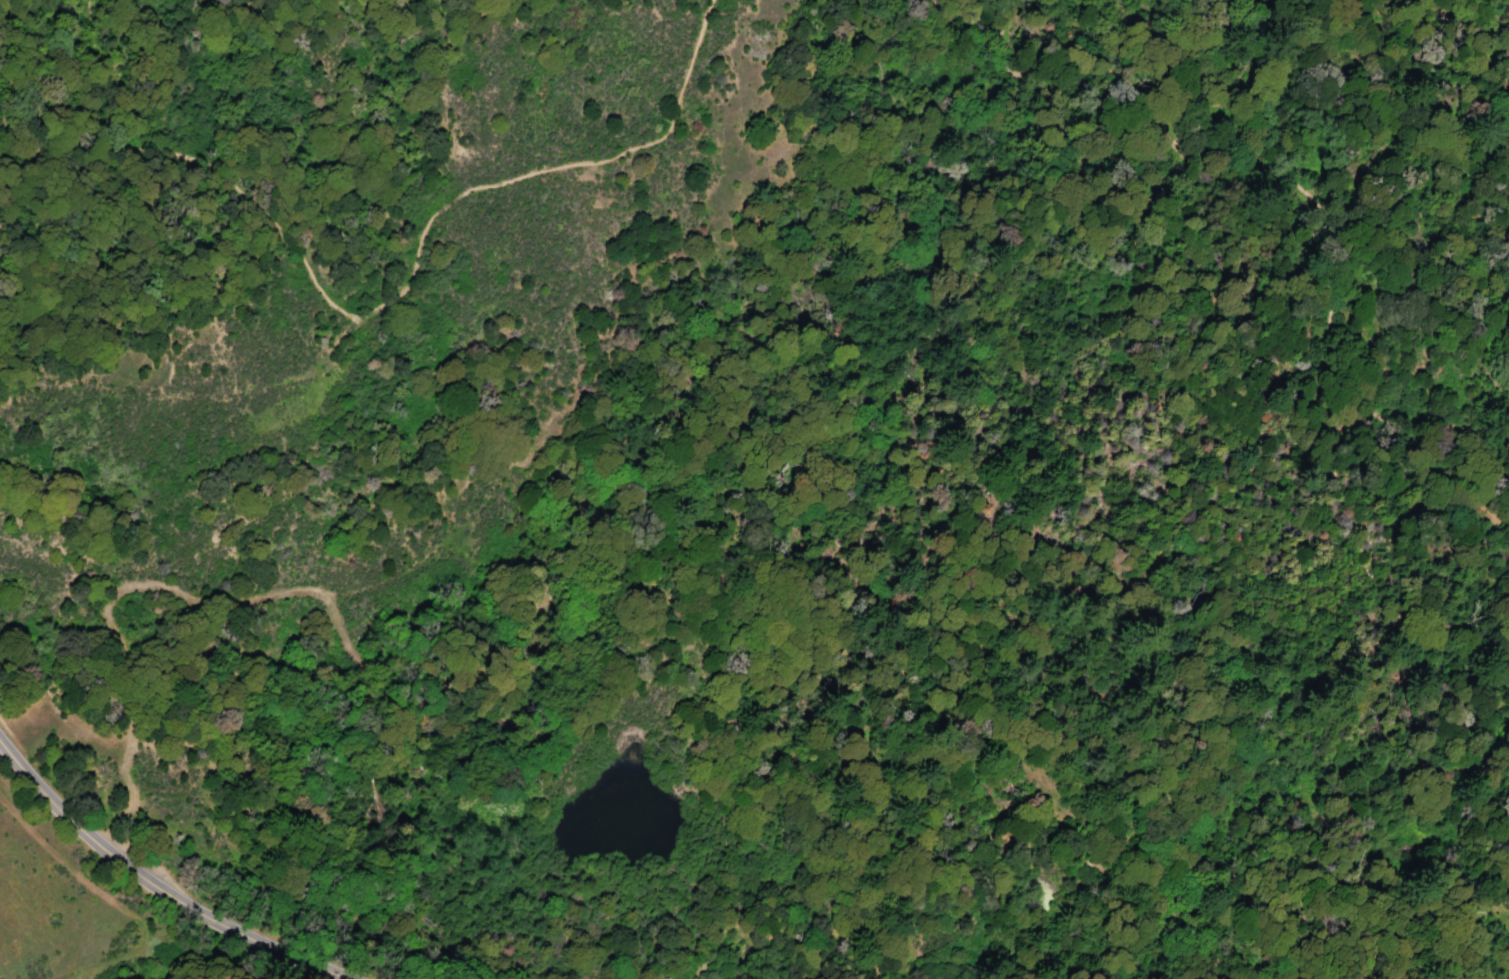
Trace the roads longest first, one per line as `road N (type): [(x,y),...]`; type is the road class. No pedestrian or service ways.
road 1 (track): [(1022,0),(1011,65),(1030,71),(1058,47),(1096,55),(1188,146),(1276,169),(1318,209),(1336,238),(1326,315),(1333,355),(1380,407),(1508,423)]
road 2 (secondary): [(0,745),(69,821),(163,892),(350,978)]

